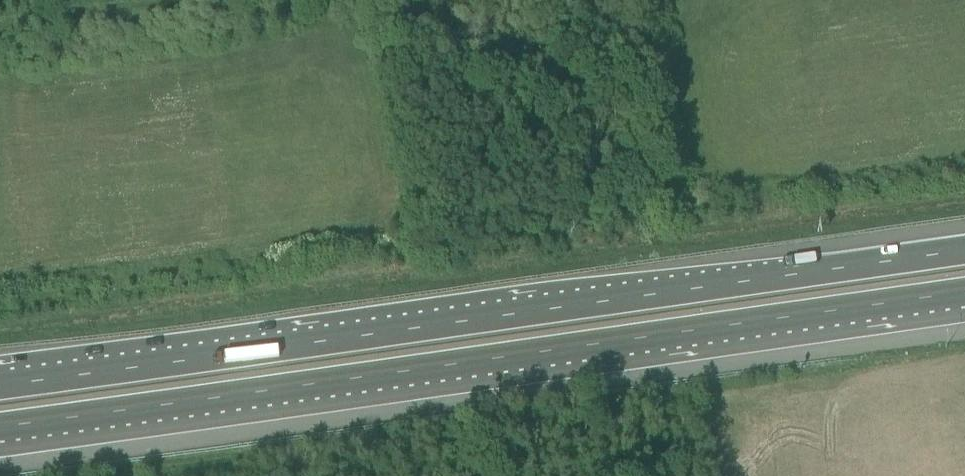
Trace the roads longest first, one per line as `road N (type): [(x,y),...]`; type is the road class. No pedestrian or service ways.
road 1 (motorway): [(964,252),(0,387)]
road 2 (motorway): [(0,427),(964,293)]
road 3 (track): [(152,0),(0,26)]

